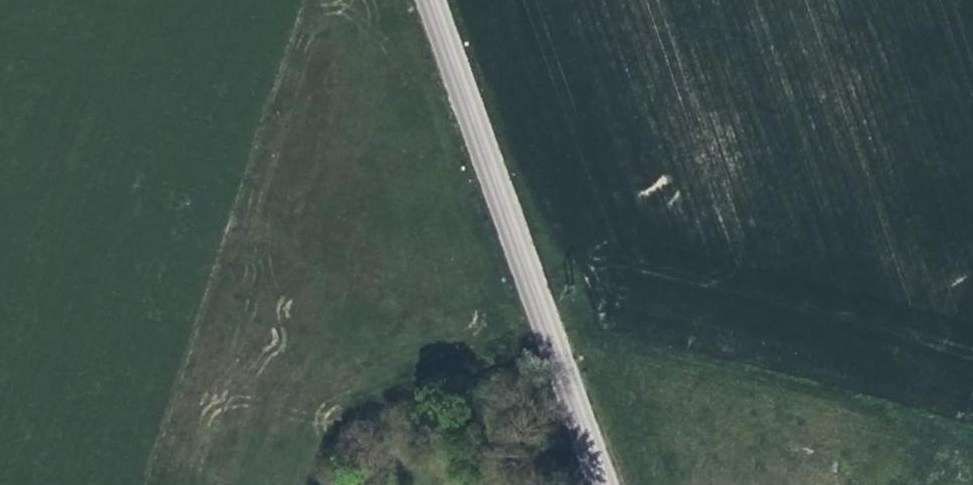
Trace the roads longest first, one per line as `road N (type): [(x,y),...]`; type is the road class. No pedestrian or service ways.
road 1 (tertiary): [(603,484),(432,0)]

